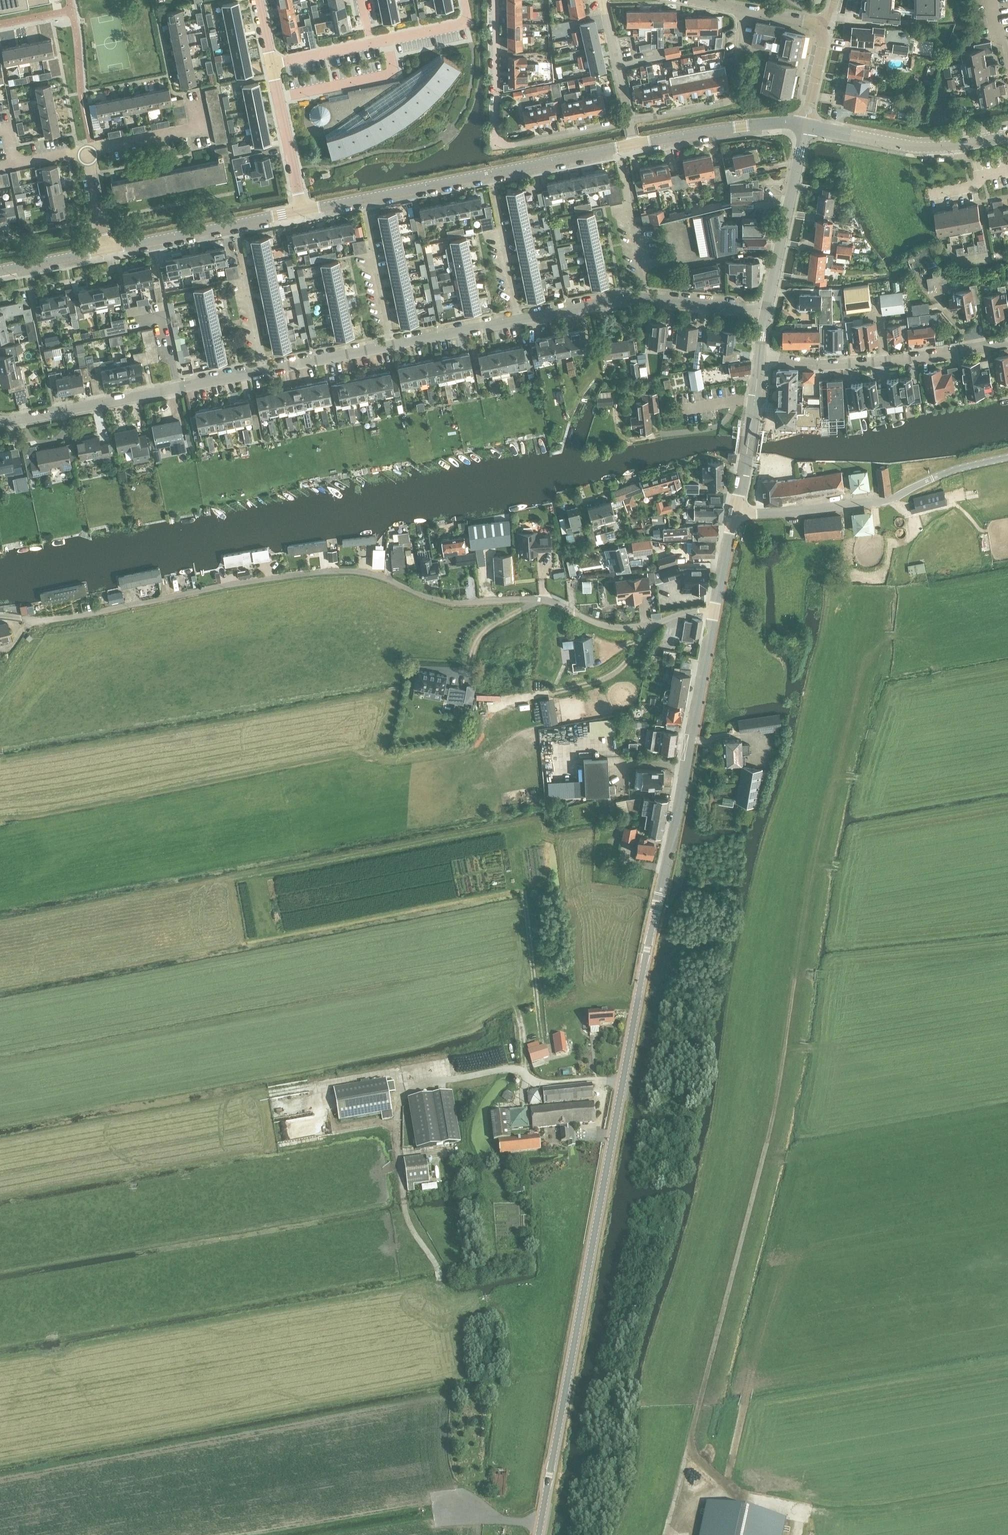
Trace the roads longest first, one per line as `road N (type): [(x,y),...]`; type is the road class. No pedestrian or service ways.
road 1 (tertiary): [(714,604),(538,1534)]
road 2 (track): [(839,774),(782,1081),(668,1534)]
road 3 (residential): [(22,617),(308,573),(360,572),(432,599),(542,599),(606,627),(638,628),(714,604)]
road 4 (unclassified): [(1007,458),(886,499),(735,511)]
road 5 (unclassified): [(759,357),(869,362),(1007,341)]
road 6 (tertiary): [(805,126),(931,147),(1007,136)]
road 7 (residential): [(629,121),(731,102),(748,14)]
road 8 (track): [(498,702),(599,684),(660,622)]
road 9 (tertiary): [(766,310),(805,126)]
road 10 (unclassified): [(177,388),(0,419)]
road 11 (tertiary): [(634,144),(805,126)]
road 12 (tertiary): [(735,511),(759,357)]
road 13 (residential): [(646,299),(617,148)]
road 14 (residential): [(518,320),(489,173)]
road 15 (residential): [(265,371),(236,224)]
road 16 (residential): [(392,346),(363,199)]
road 17 (residential): [(278,98),(390,75),(388,41)]
road 18 (residential): [(494,126),(508,145),(629,121)]
road 19 (residential): [(87,150),(194,129),(193,93)]
road 20 (tertiary): [(107,251),(236,224)]
road 21 (tertiary): [(489,173),(617,148)]
road 22 (unclassified): [(646,299),(518,320)]
road 23 (unclassified): [(392,346),(265,371)]
road 24 (tertiary): [(363,199),(489,173)]
road 25 (unclassified): [(518,320),(392,346)]
road 26 (residential): [(494,126),(494,0)]
road 27 (residential): [(629,121),(603,0)]
road 28 (unclassified): [(766,310),(646,299)]

